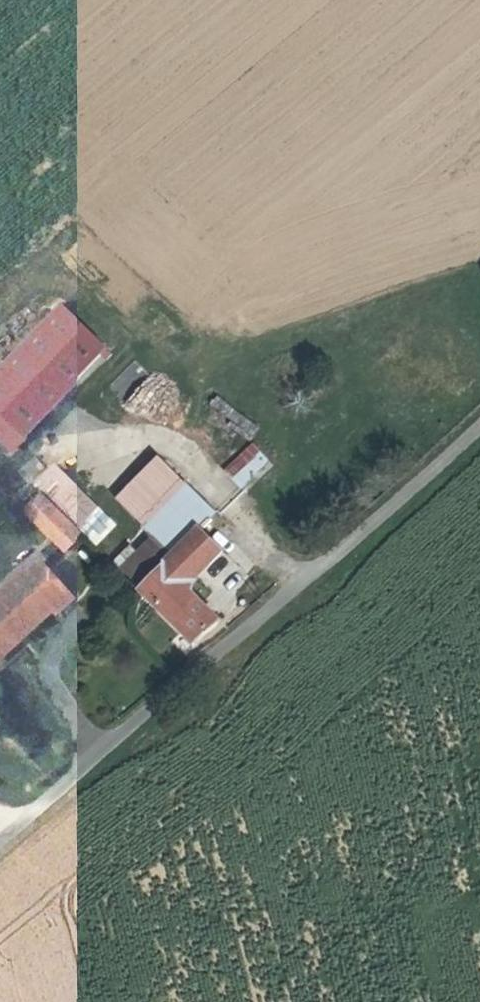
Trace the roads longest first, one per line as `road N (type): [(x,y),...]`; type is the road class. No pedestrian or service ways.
road 1 (unclassified): [(479,423),(0,843)]

